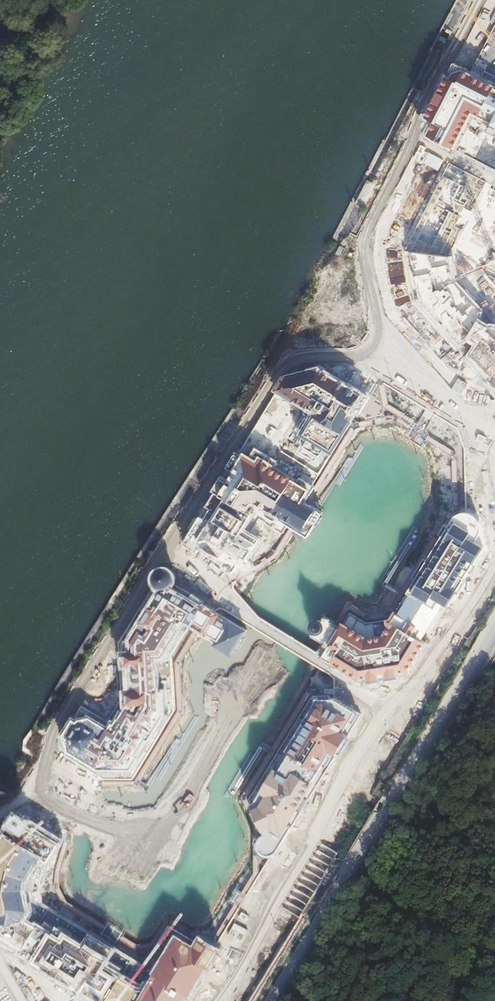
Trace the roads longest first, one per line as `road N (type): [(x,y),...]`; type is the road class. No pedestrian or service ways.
road 1 (tertiary): [(494,630),(272,1000)]
road 2 (residential): [(391,705),(350,764),(223,1000)]
road 3 (residential): [(391,705),(236,609),(162,551)]
road 4 (residential): [(494,566),(415,688),(391,705)]
road 5 (residential): [(494,428),(377,336)]

